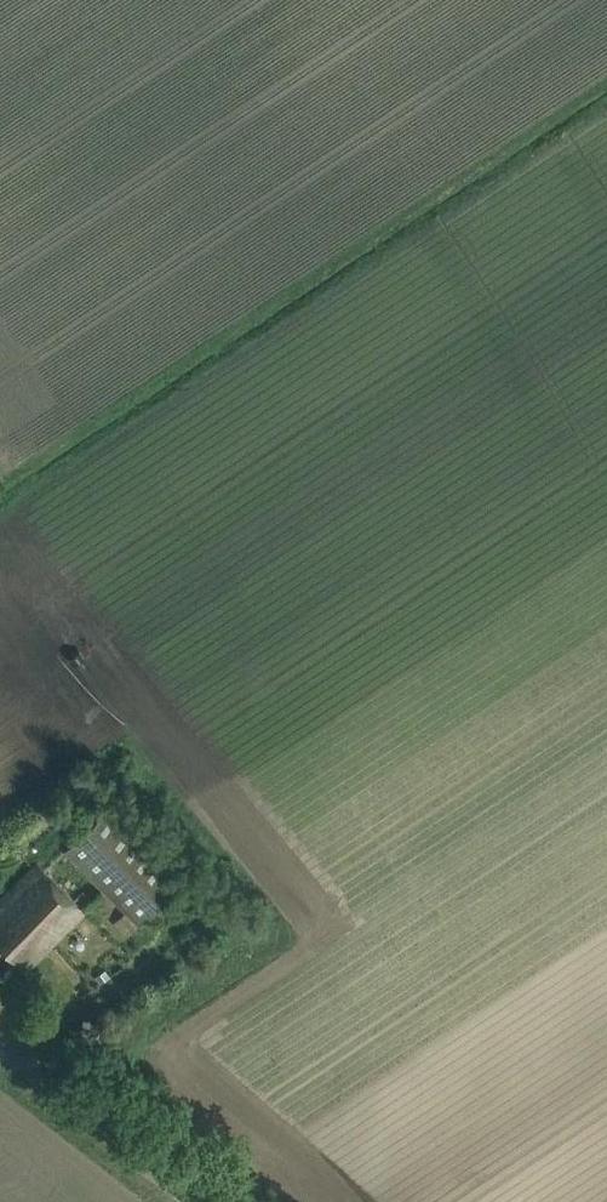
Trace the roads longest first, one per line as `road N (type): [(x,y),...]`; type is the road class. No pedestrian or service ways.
road 1 (unclassified): [(199,1201),(0,1041)]

